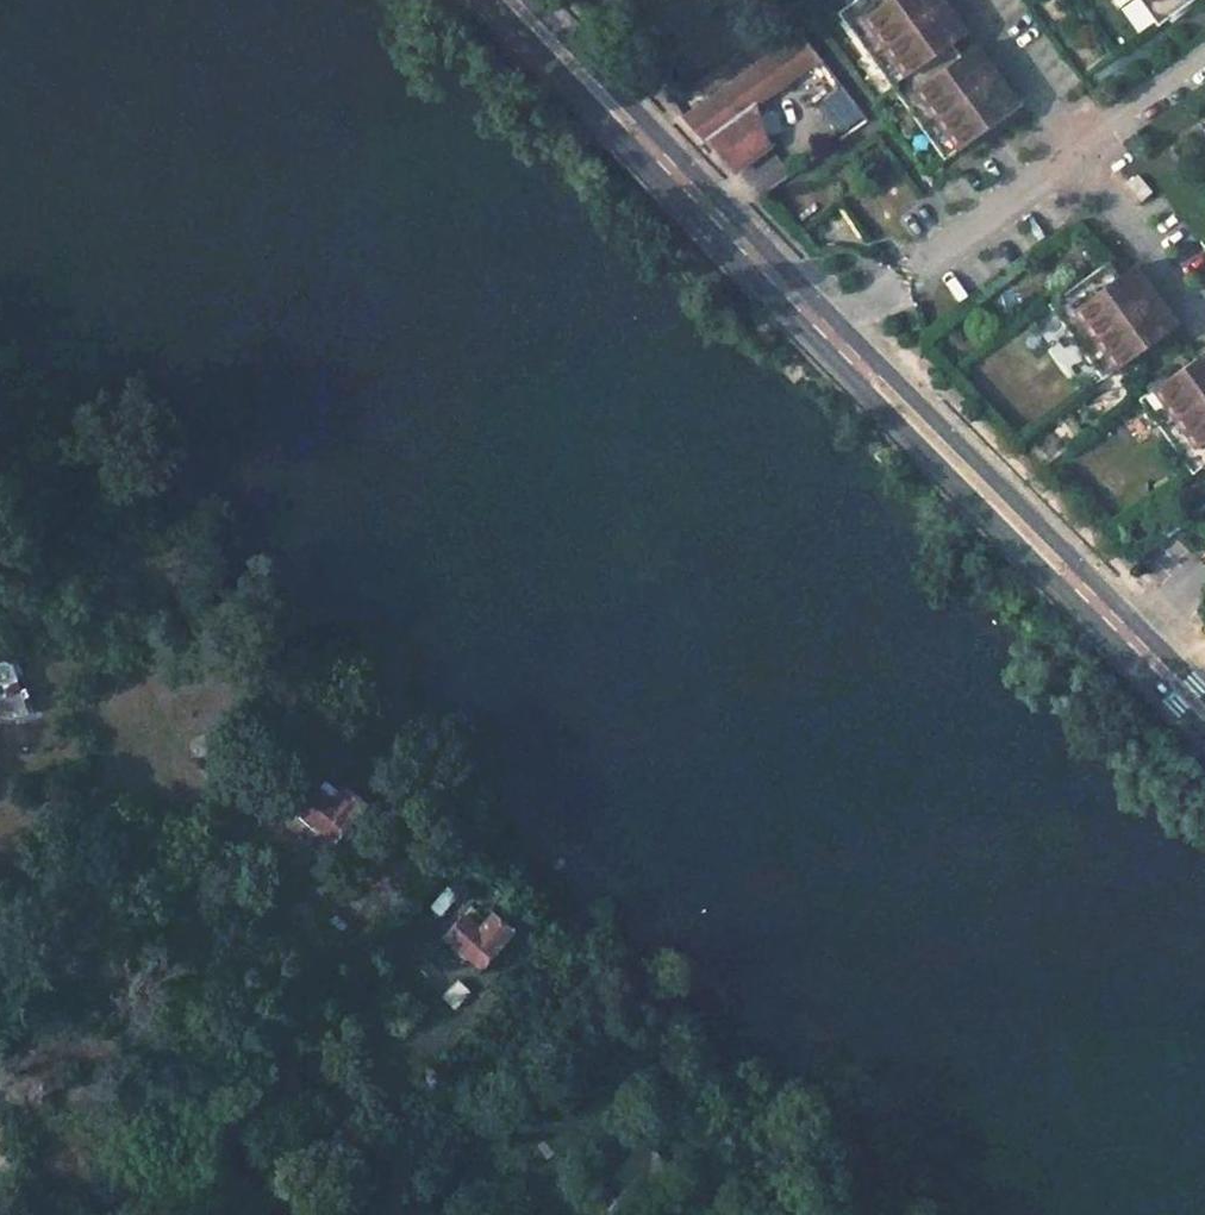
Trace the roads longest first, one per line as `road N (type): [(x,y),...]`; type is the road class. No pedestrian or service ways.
road 1 (primary): [(509,0),(833,337)]
road 2 (primary): [(833,337),(1130,636)]
road 3 (residential): [(833,337),(1085,154)]
road 4 (residential): [(1085,154),(1204,302)]
road 5 (residential): [(1085,154),(974,0)]
road 6 (residential): [(1085,154),(1204,67)]

